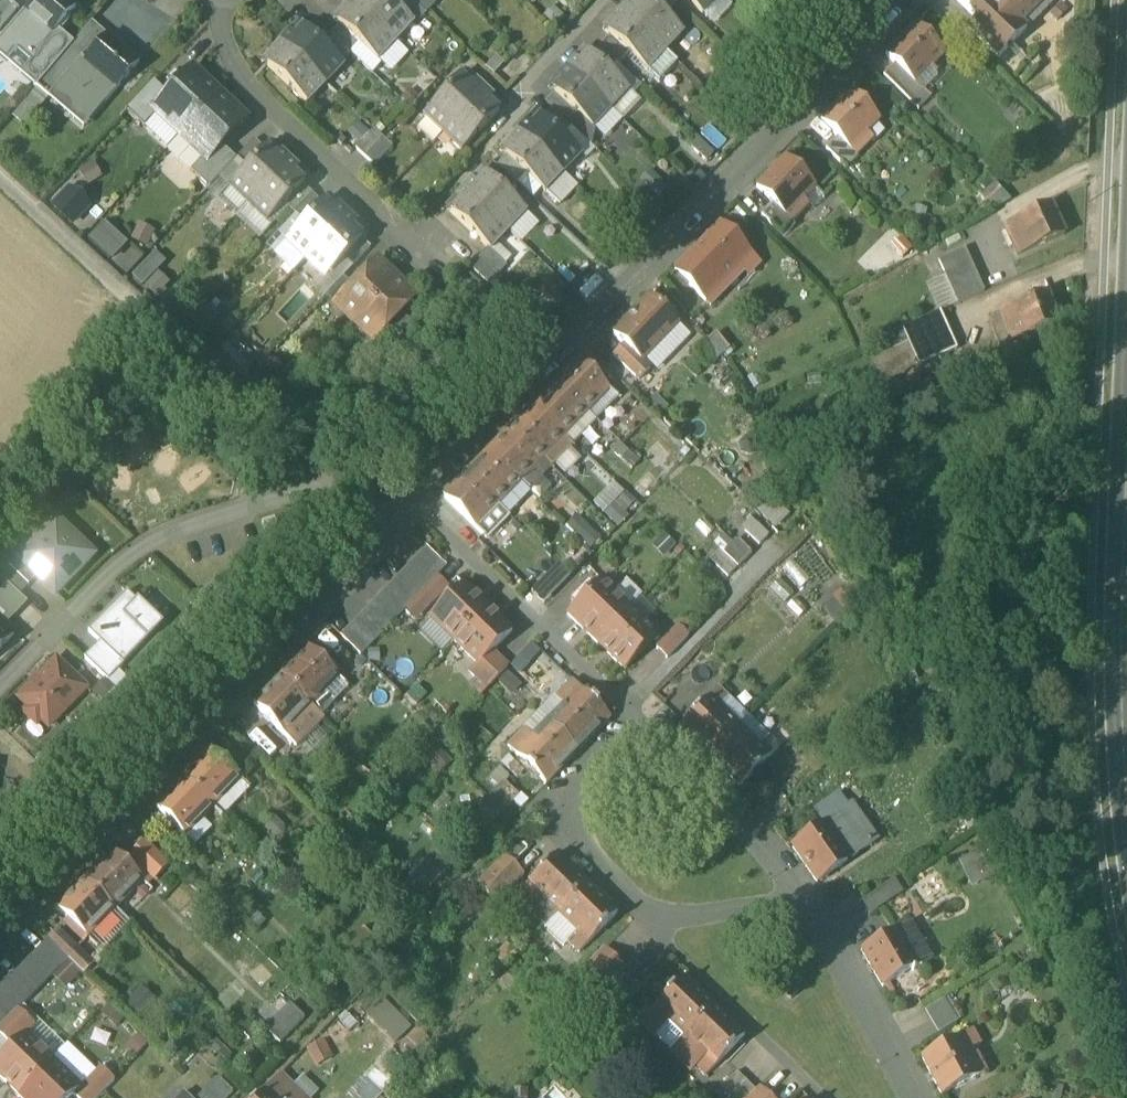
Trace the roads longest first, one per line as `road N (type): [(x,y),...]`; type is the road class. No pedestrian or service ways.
road 1 (residential): [(396,525),(557,369),(904,6),(900,0)]
road 2 (residential): [(0,935),(396,525)]
road 3 (residential): [(641,720),(547,817),(836,1097)]
road 4 (residential): [(0,681),(138,542),(328,484),(396,525)]
road 5 (residential): [(920,1097),(805,898),(741,816),(641,720)]
road 6 (track): [(0,181),(328,484)]
road 7 (residential): [(211,0),(220,49),(257,102),(405,238),(442,257)]
road 8 (secondary): [(1126,767),(1126,443)]
road 9 (residential): [(641,720),(456,544)]
road 10 (residential): [(521,90),(605,0)]

